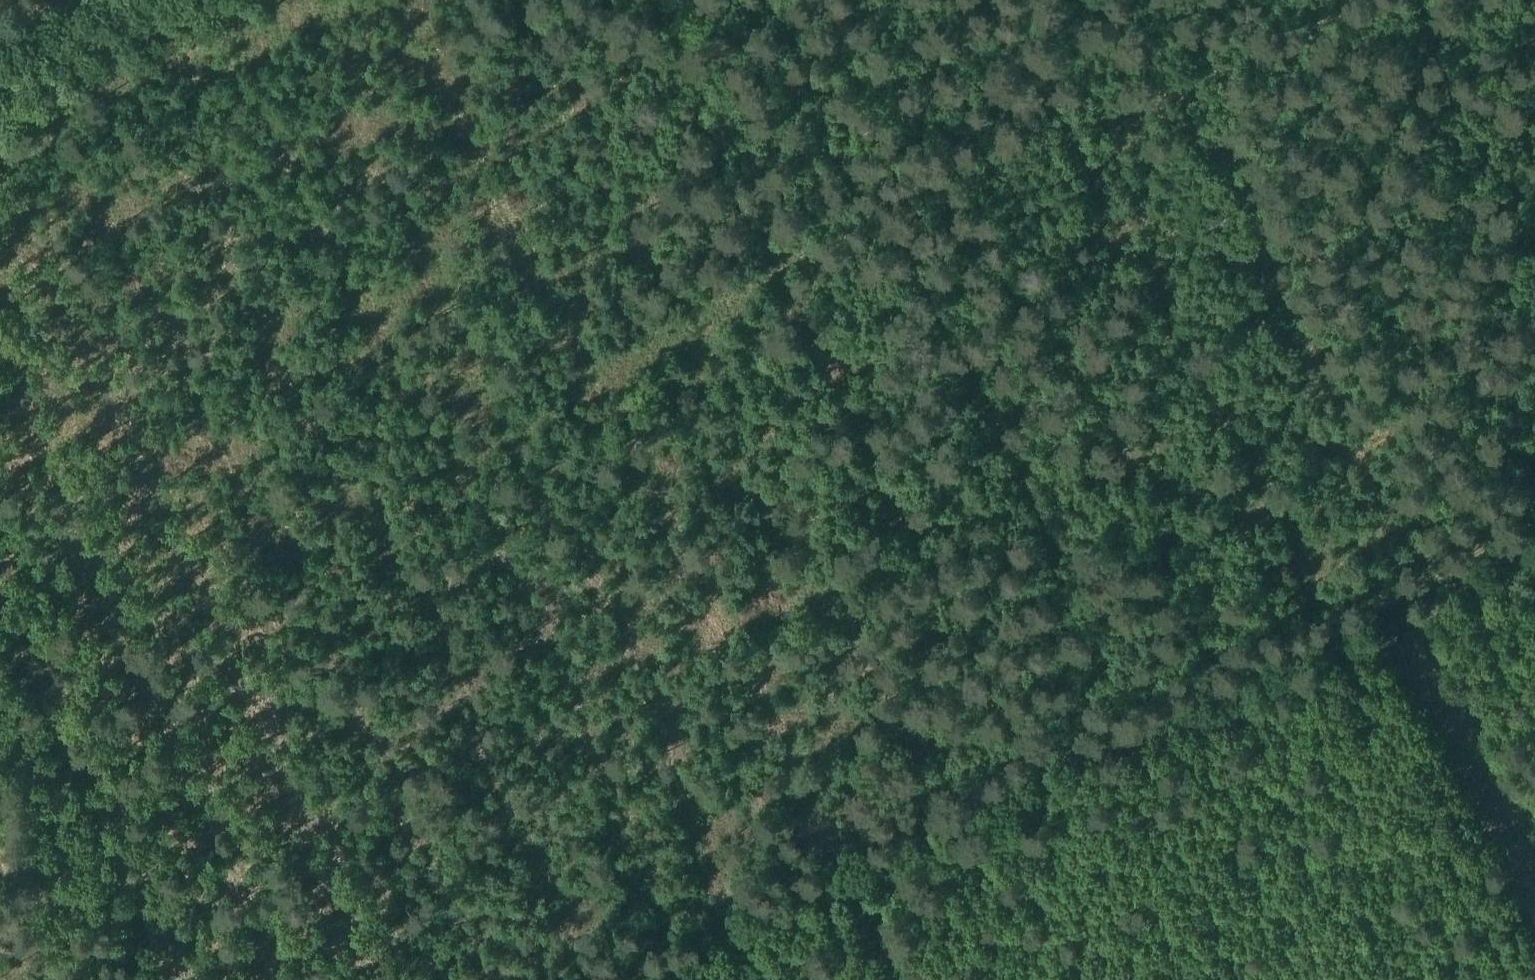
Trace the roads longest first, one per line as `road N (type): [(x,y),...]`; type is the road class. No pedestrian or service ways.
road 1 (track): [(620,979),(1534,523)]
road 2 (track): [(1362,612),(1534,924)]

